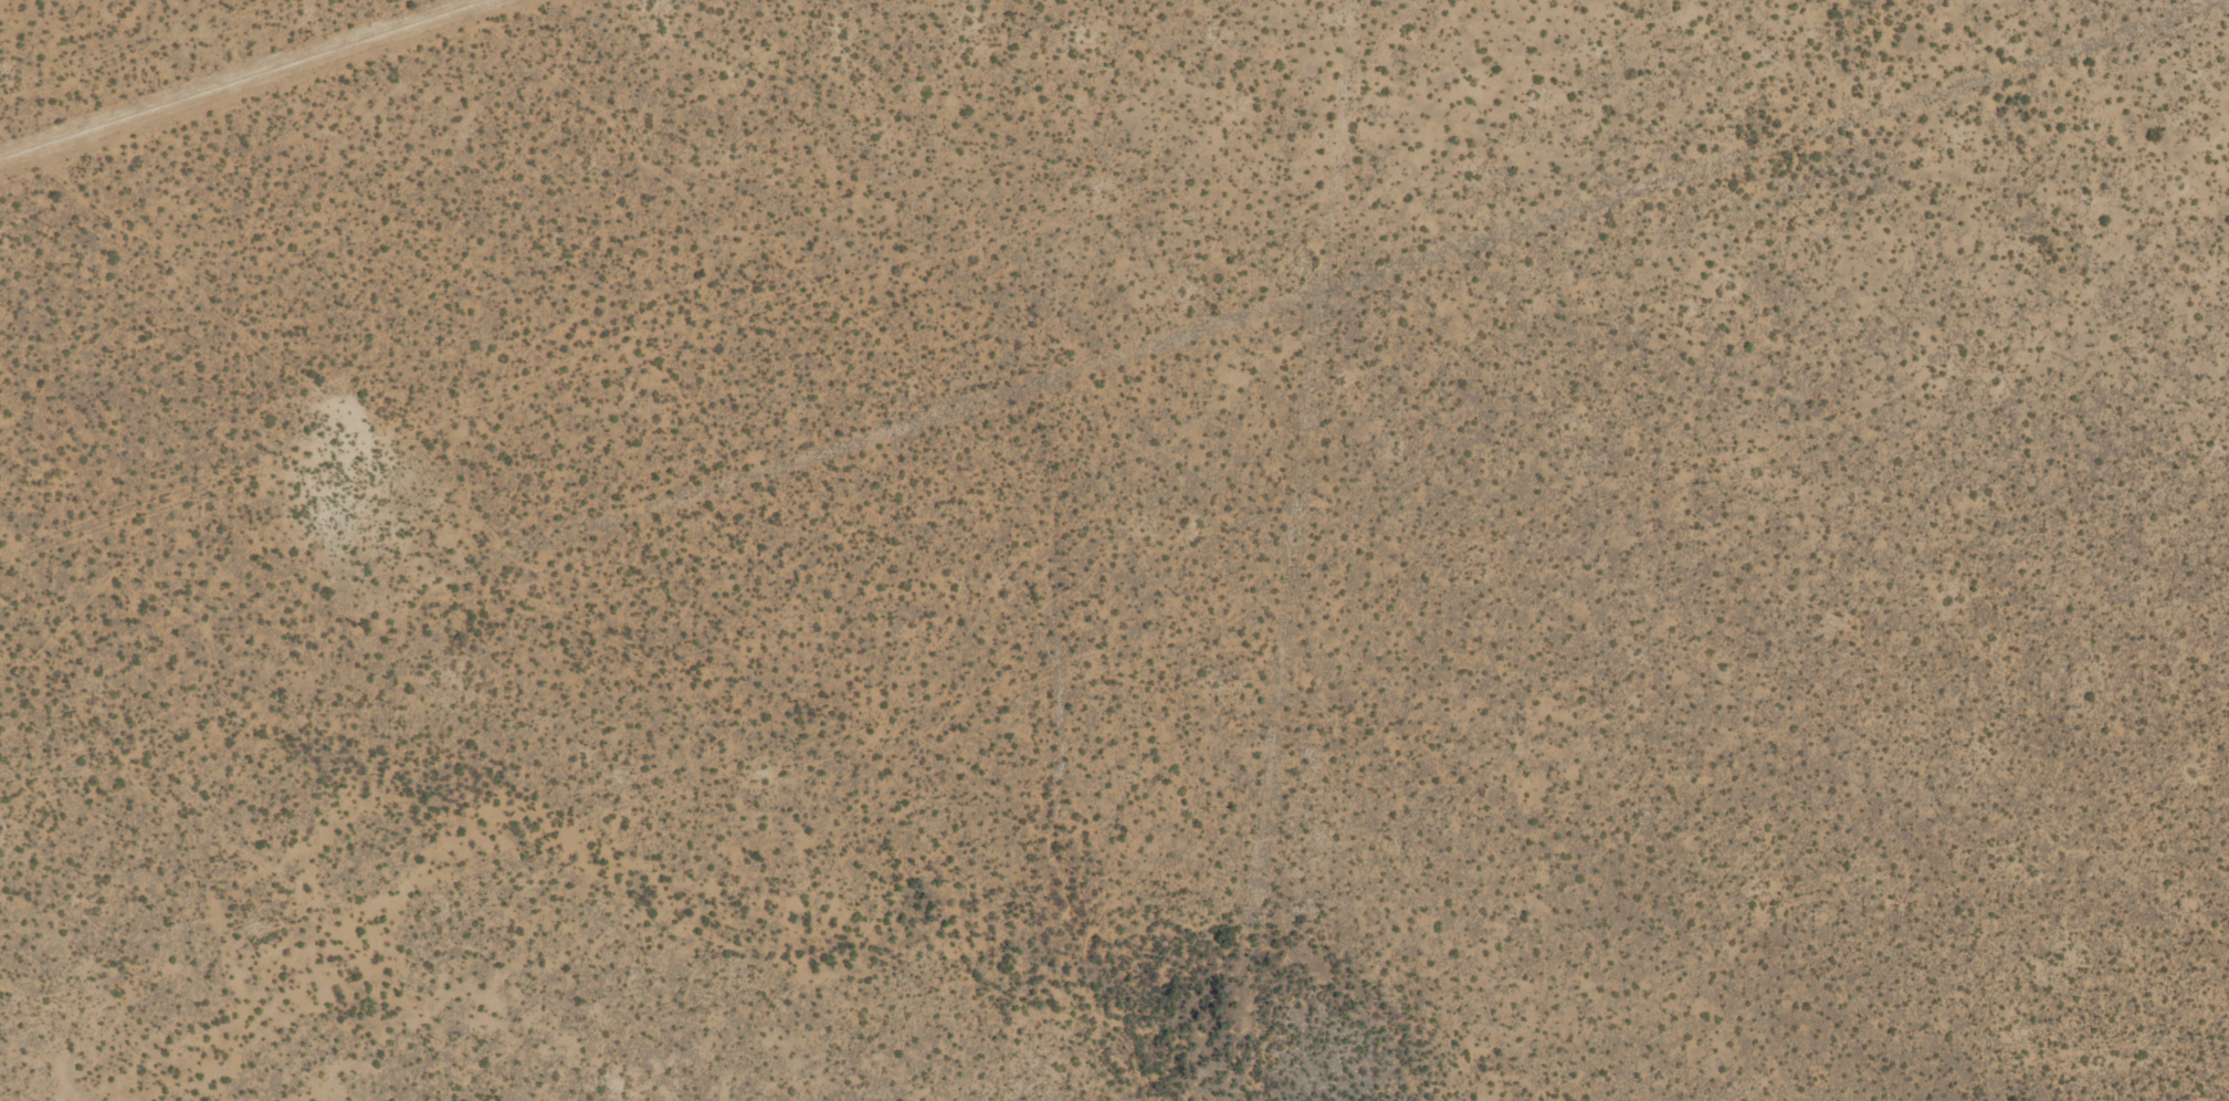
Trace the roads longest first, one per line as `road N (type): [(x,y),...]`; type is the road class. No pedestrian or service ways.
road 1 (track): [(583,559),(1754,154),(2228,11)]

